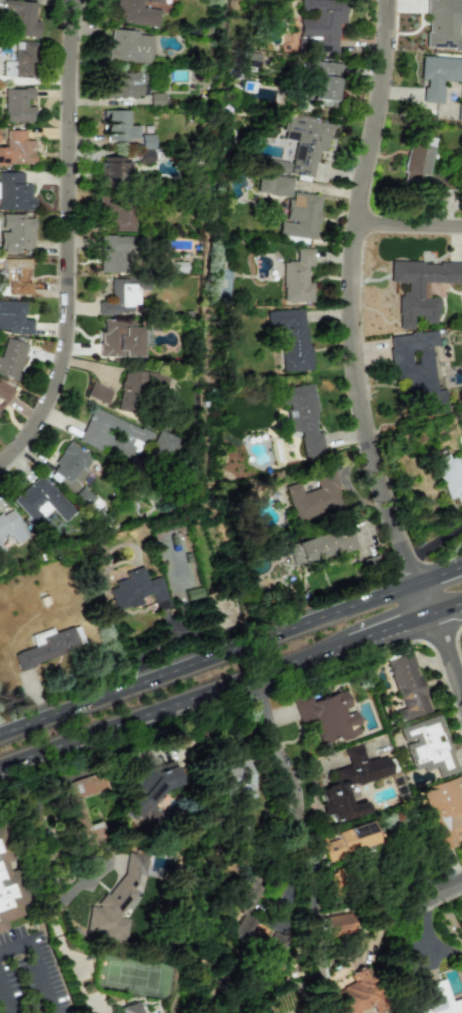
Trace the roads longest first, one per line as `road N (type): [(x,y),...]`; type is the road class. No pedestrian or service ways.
road 1 (residential): [(421,582),(371,470),(351,370),(349,264),(382,0)]
road 2 (residential): [(0,459),(37,417),(67,340),(75,0)]
road 3 (primary): [(392,591),(0,732)]
road 4 (primary): [(0,761),(315,649)]
road 5 (residential): [(0,768),(80,989)]
road 6 (residential): [(251,671),(284,769),(295,857),(309,891)]

